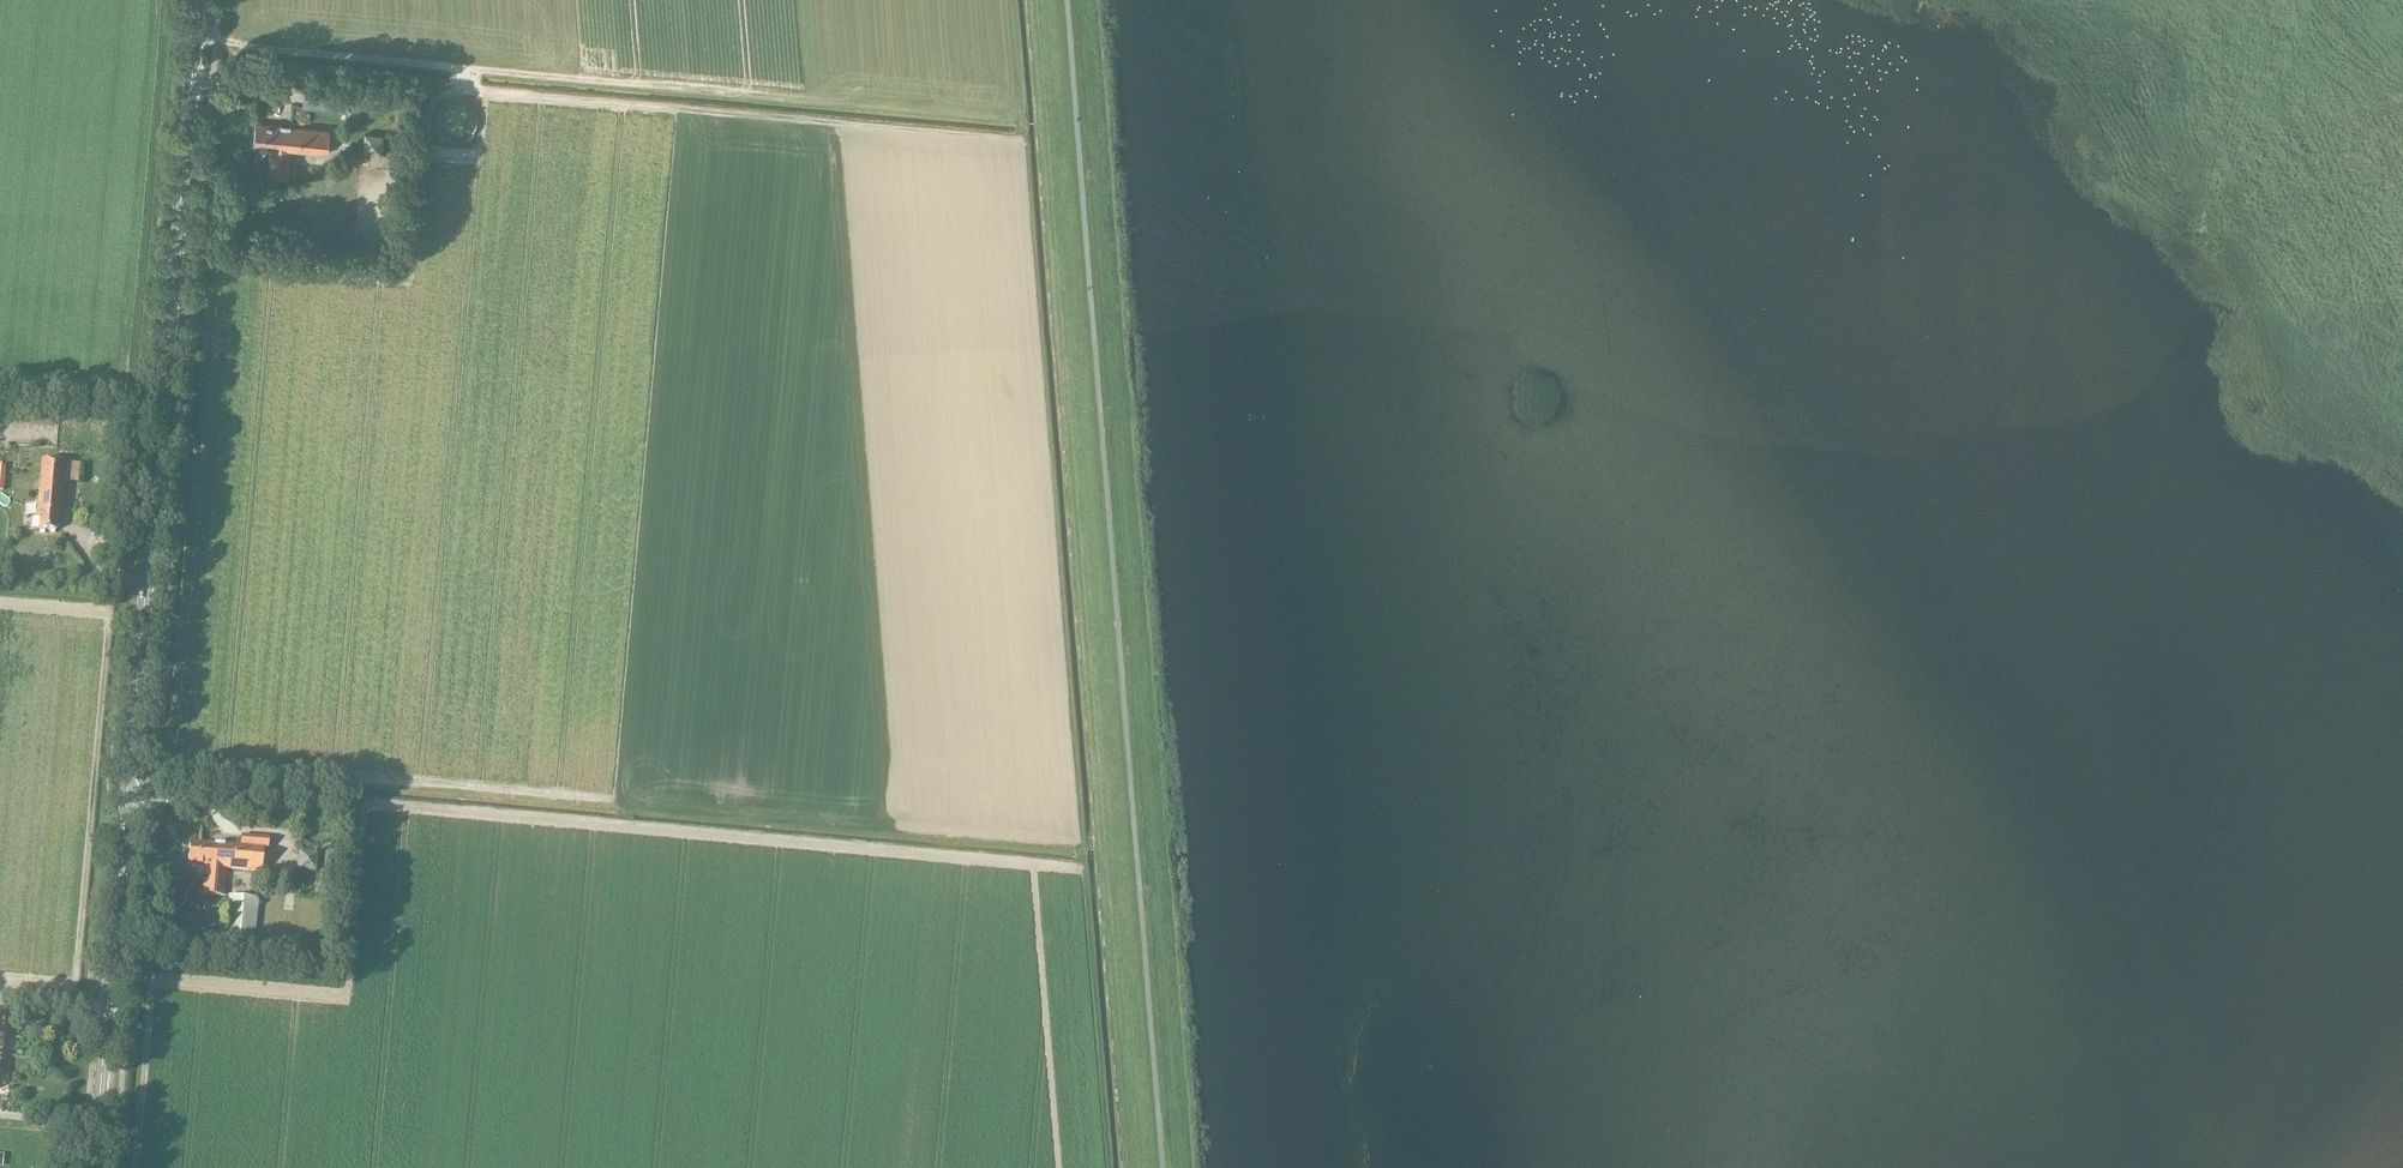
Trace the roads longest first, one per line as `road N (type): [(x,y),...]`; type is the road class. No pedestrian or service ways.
road 1 (secondary): [(93,1167),(198,0)]

